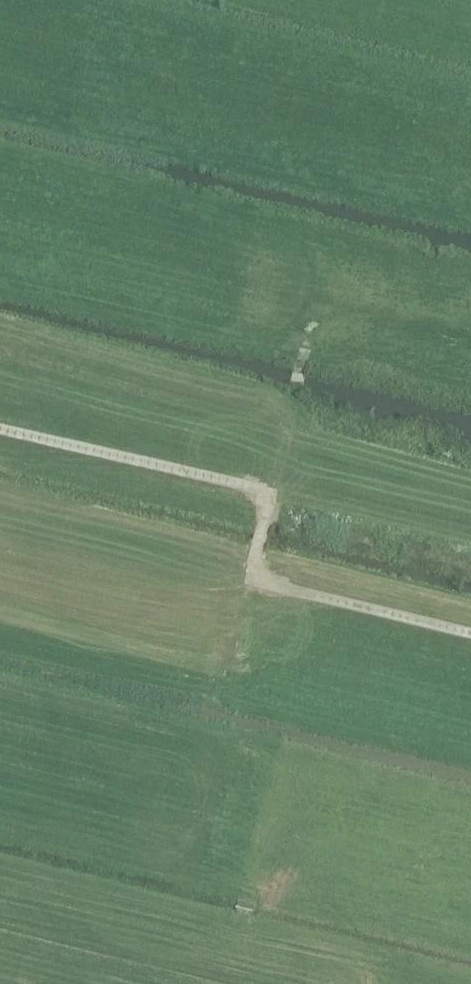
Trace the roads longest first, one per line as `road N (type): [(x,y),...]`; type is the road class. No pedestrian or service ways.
road 1 (track): [(0,429),(266,494)]
road 2 (track): [(256,553),(253,579),(470,630)]
road 3 (track): [(297,396),(263,520)]

